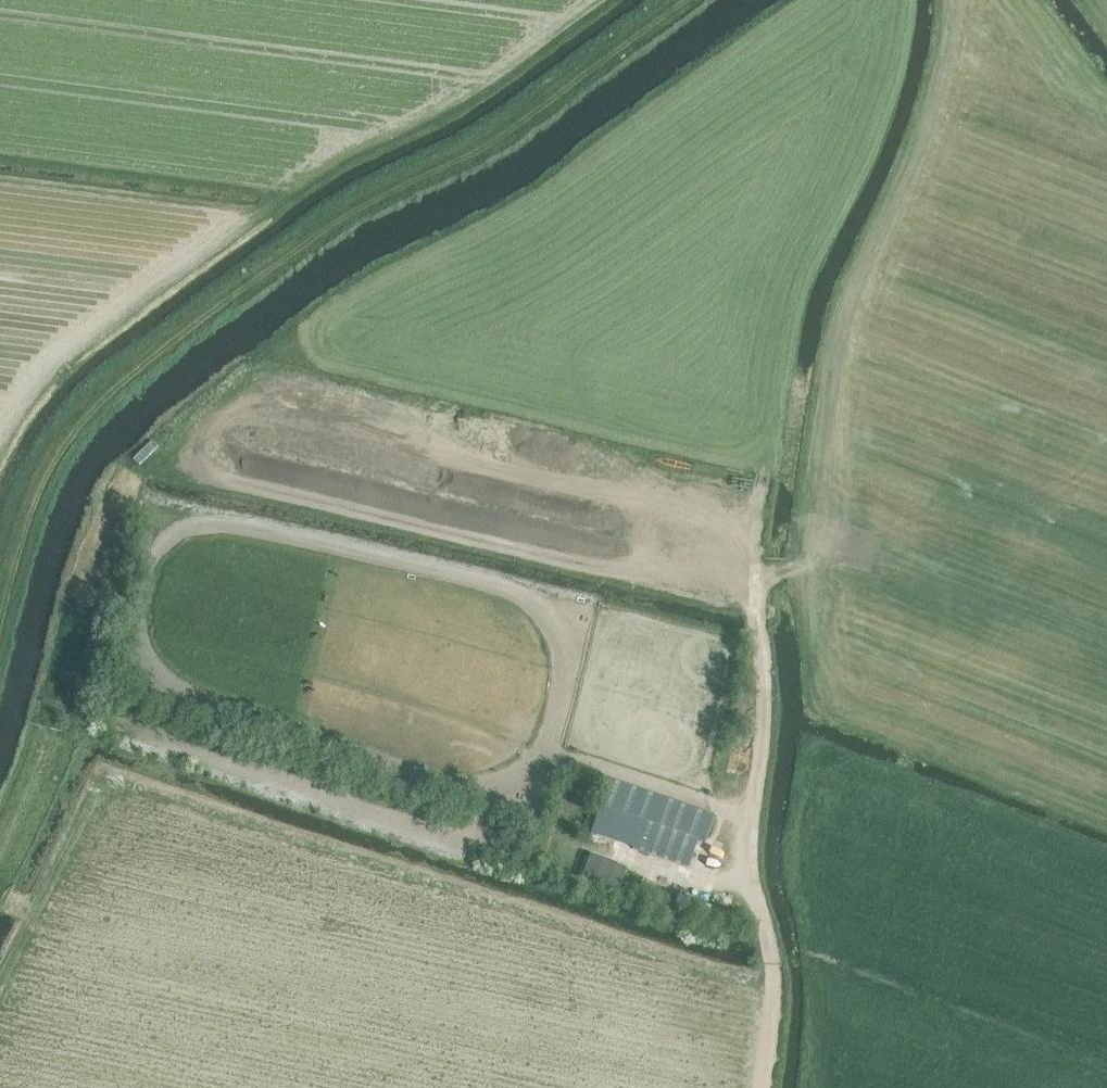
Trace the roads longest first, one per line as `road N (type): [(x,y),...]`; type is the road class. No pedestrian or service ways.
road 1 (track): [(949,0),(946,85),(844,332),(813,551),(793,572),(750,588),(763,730),(735,851)]
road 2 (track): [(768,1087),(774,967),(735,851)]

